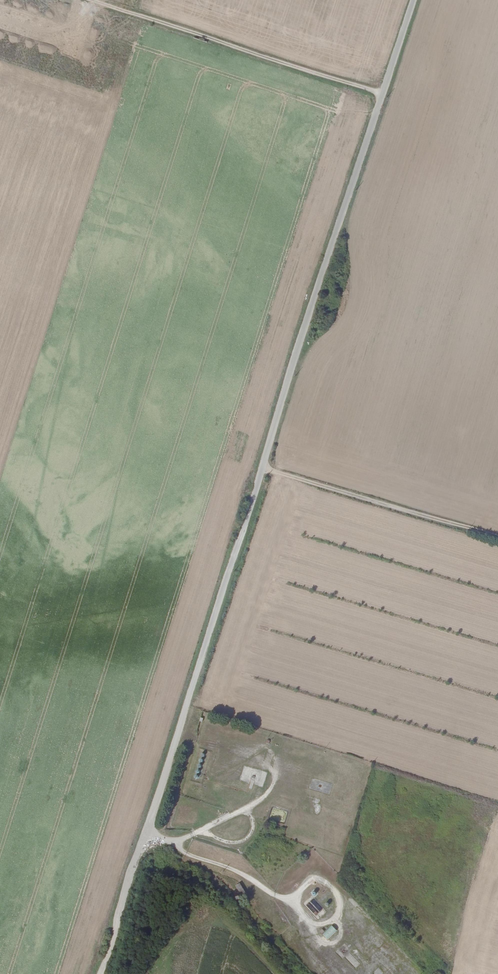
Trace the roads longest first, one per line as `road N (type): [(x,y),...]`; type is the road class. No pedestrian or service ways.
road 1 (track): [(261,468),(414,0)]
road 2 (track): [(144,839),(261,468)]
road 3 (track): [(382,94),(92,0)]
road 4 (track): [(261,468),(469,527)]
road 5 (track): [(144,839),(101,973)]

